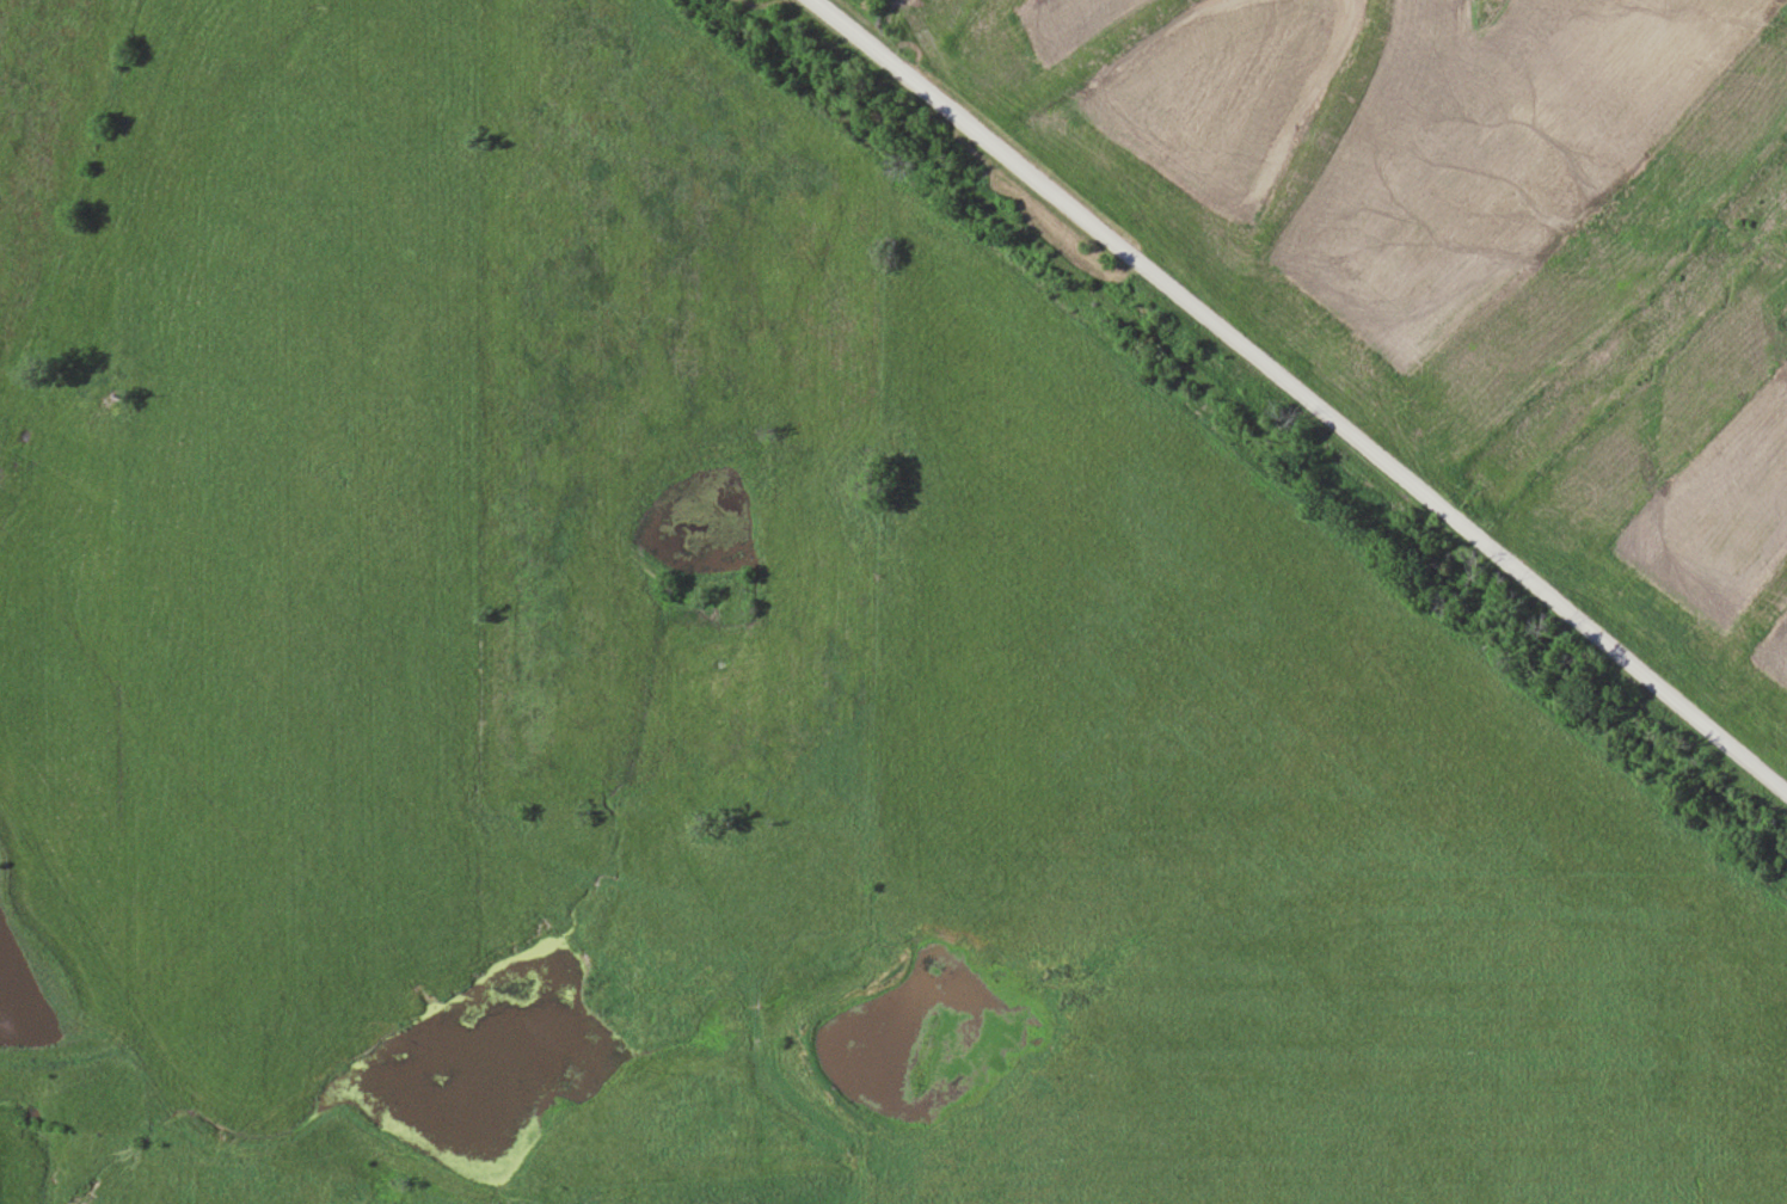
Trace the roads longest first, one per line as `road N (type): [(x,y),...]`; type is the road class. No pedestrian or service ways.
road 1 (residential): [(1786,797),(803,0)]

